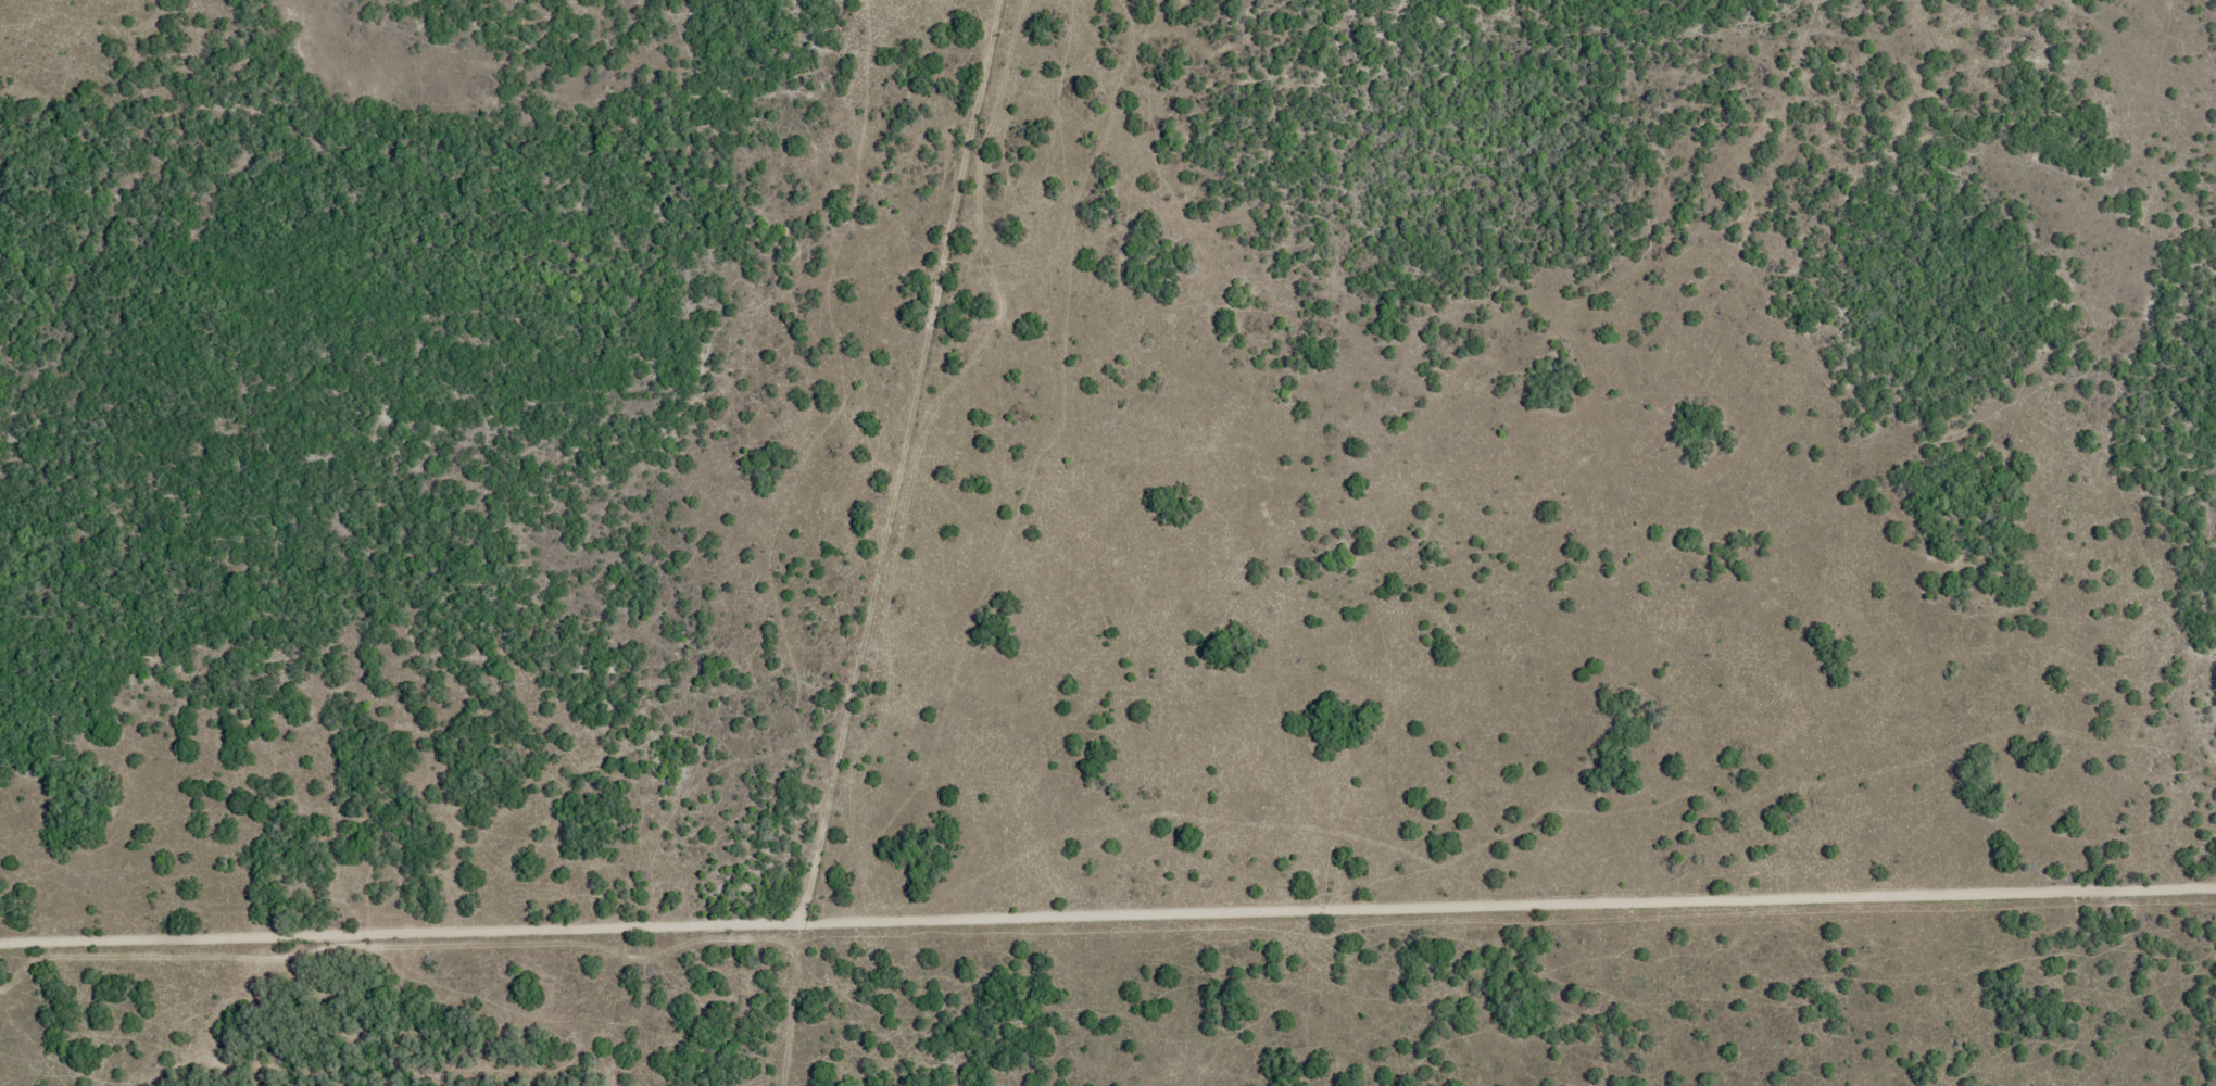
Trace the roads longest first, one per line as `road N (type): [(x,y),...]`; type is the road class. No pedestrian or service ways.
road 1 (residential): [(860,0),(869,26),(822,333),(843,438),(890,475),(884,594),(781,1085)]
road 2 (residential): [(596,1085),(542,1011),(459,964),(0,809)]
road 3 (residential): [(1013,0),(916,449),(890,475)]

